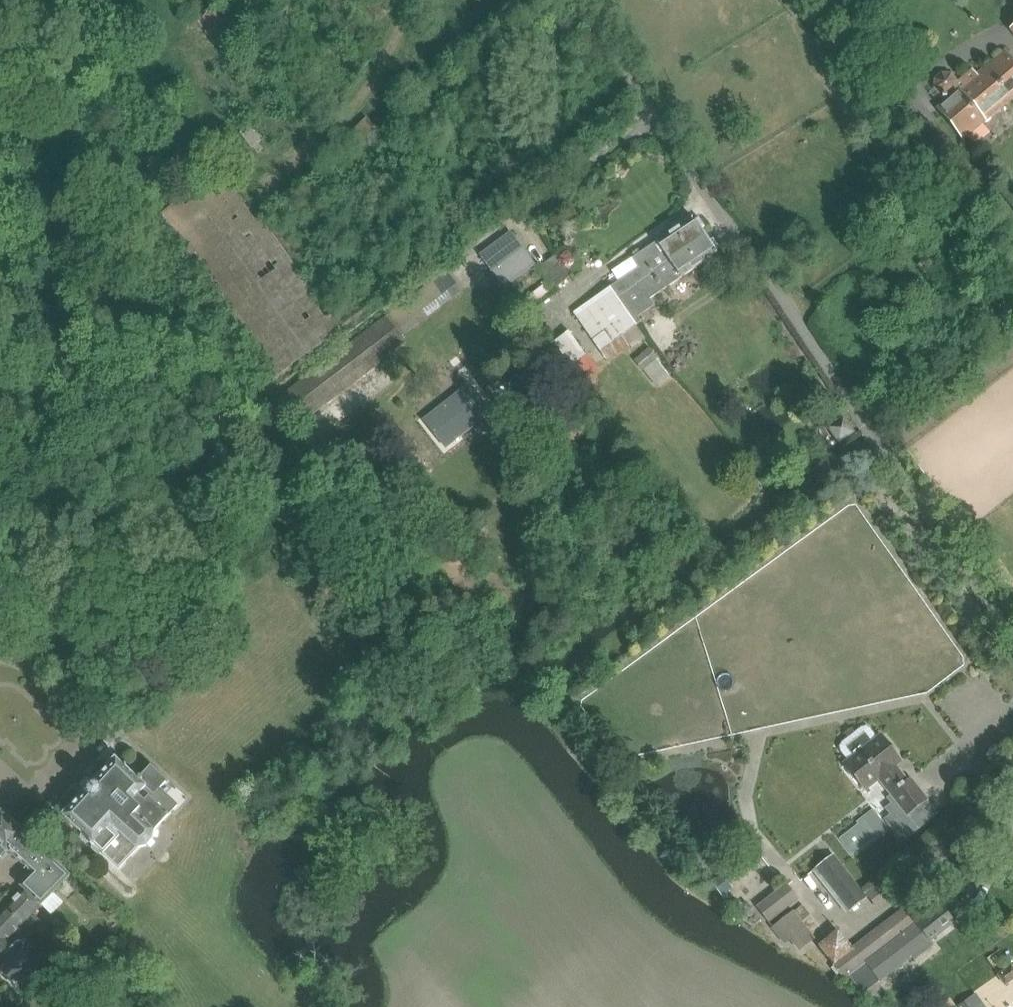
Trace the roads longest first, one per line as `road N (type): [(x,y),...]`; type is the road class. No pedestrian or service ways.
road 1 (track): [(414,0),(363,92),(268,191)]

